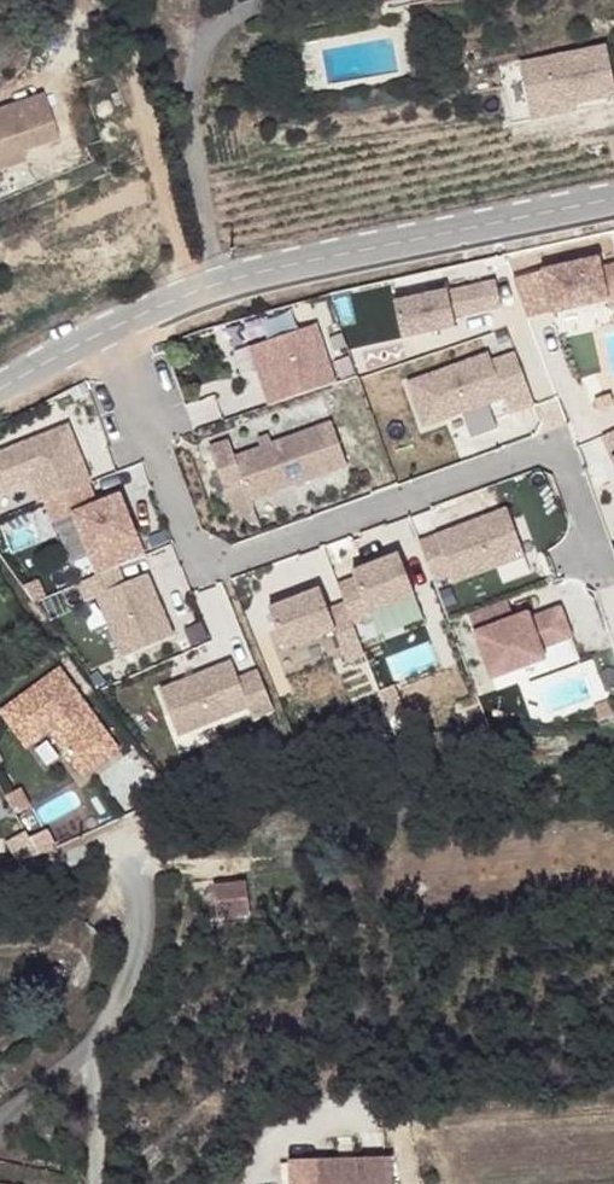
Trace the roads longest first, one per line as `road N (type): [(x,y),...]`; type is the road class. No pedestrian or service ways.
road 1 (unclassified): [(613,199),(209,292),(137,315),(0,392)]
road 2 (residential): [(95,1183),(91,1051),(133,960),(141,903),(118,862),(93,849),(36,869),(0,870)]

